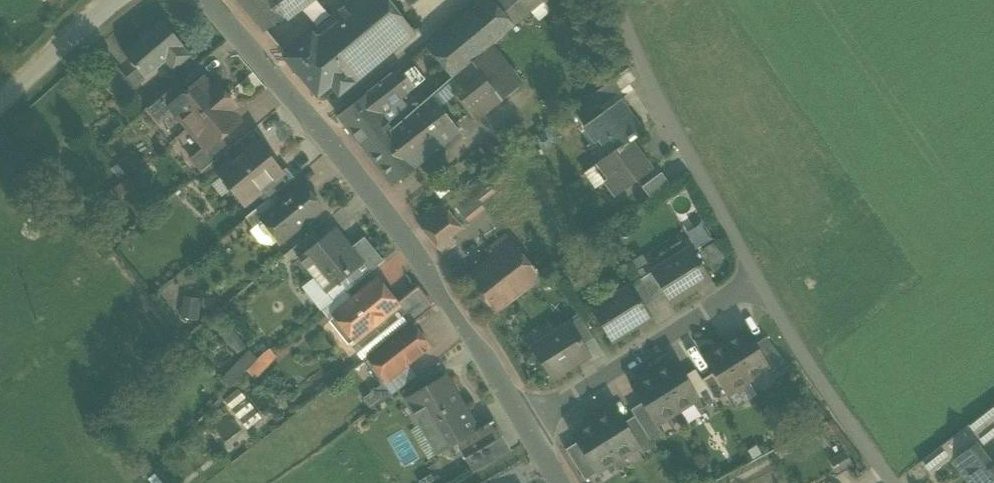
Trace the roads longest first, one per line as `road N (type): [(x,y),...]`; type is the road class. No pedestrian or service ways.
road 1 (residential): [(216,0),(460,312),(527,419)]
road 2 (unclassified): [(753,278),(671,128),(616,0)]
road 3 (residential): [(753,278),(527,419)]
road 4 (unclassified): [(893,482),(753,278)]
road 5 (unclassified): [(0,105),(116,0)]

